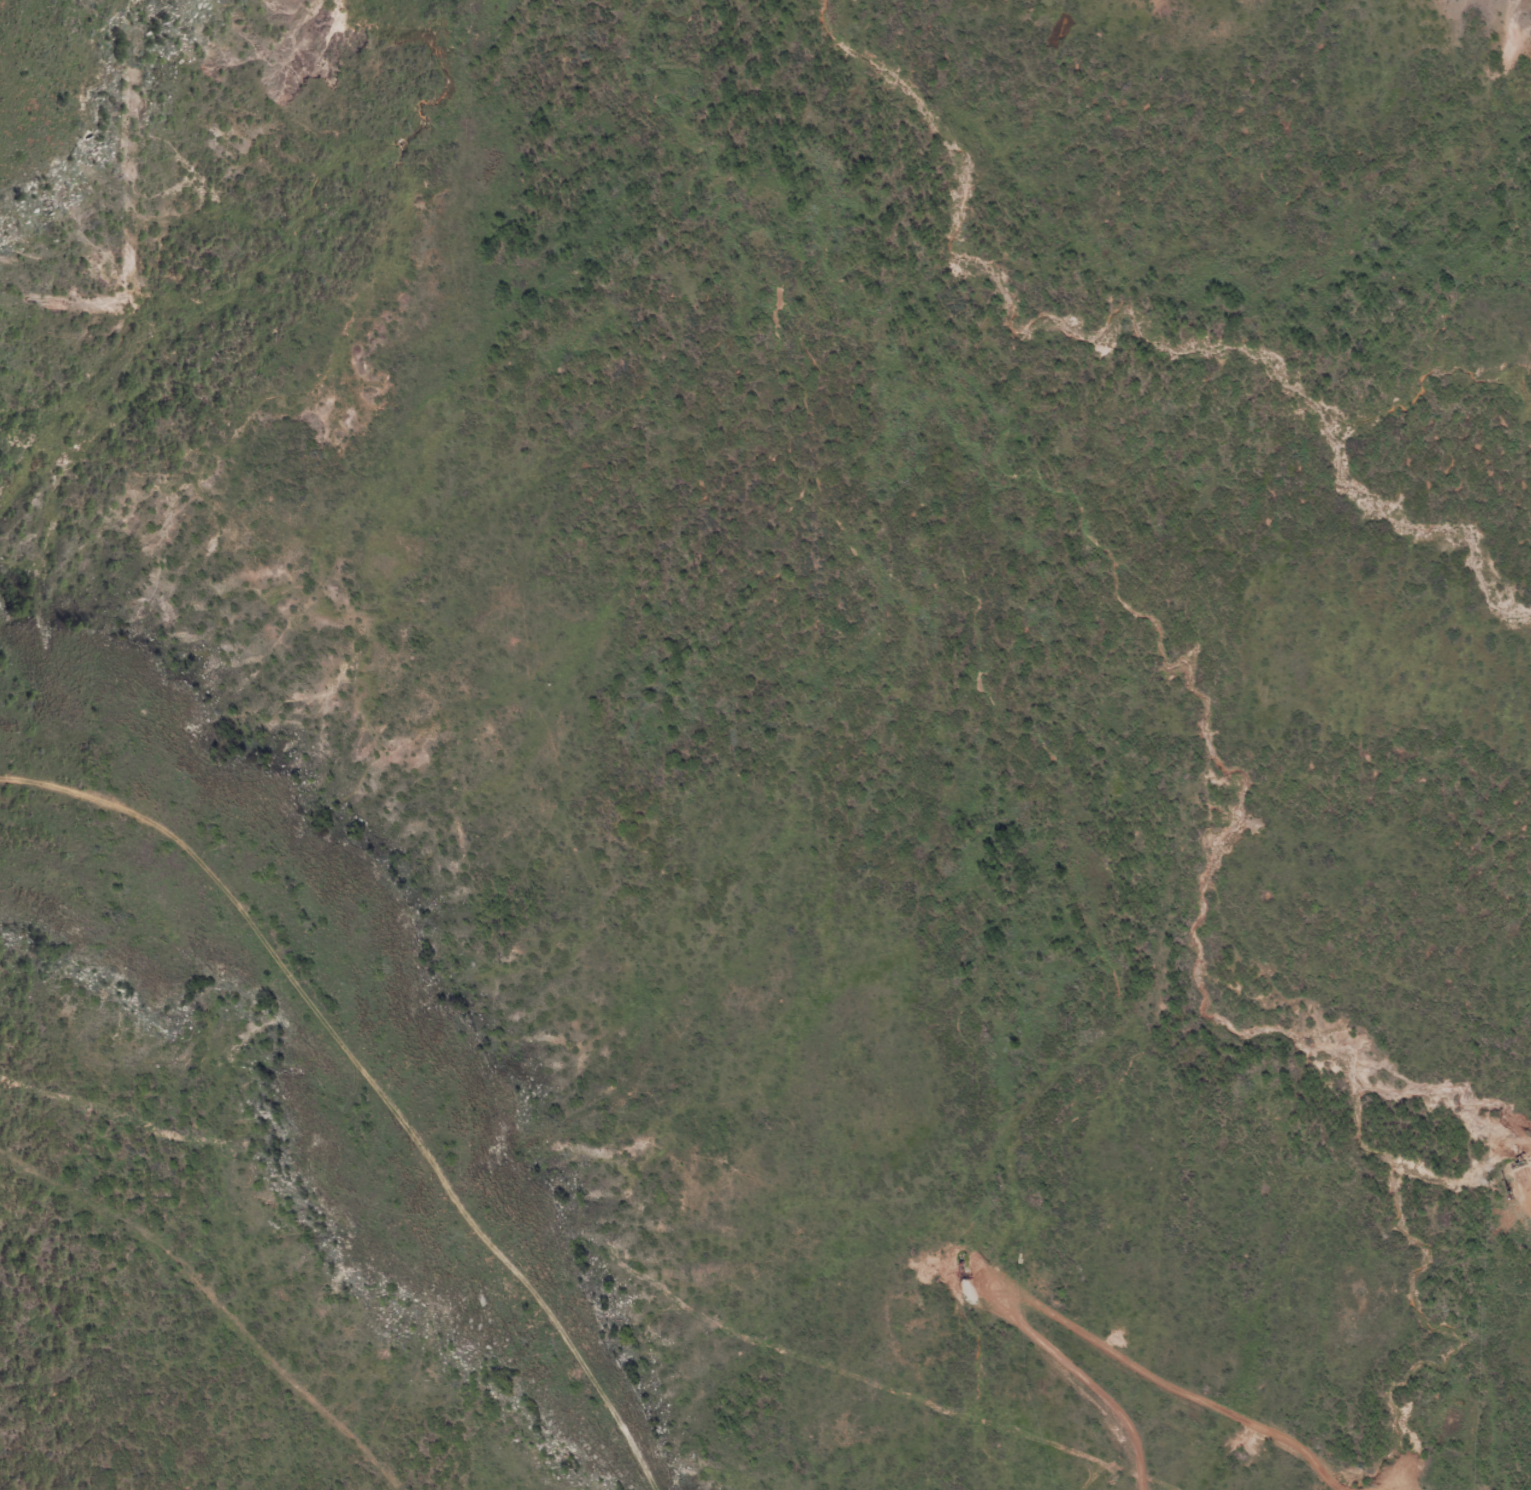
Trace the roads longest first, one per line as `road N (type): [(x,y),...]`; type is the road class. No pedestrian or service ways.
road 1 (residential): [(0,803),(138,830),(276,958),(393,1128),(597,1489)]
road 2 (residential): [(203,1489),(0,1295)]

